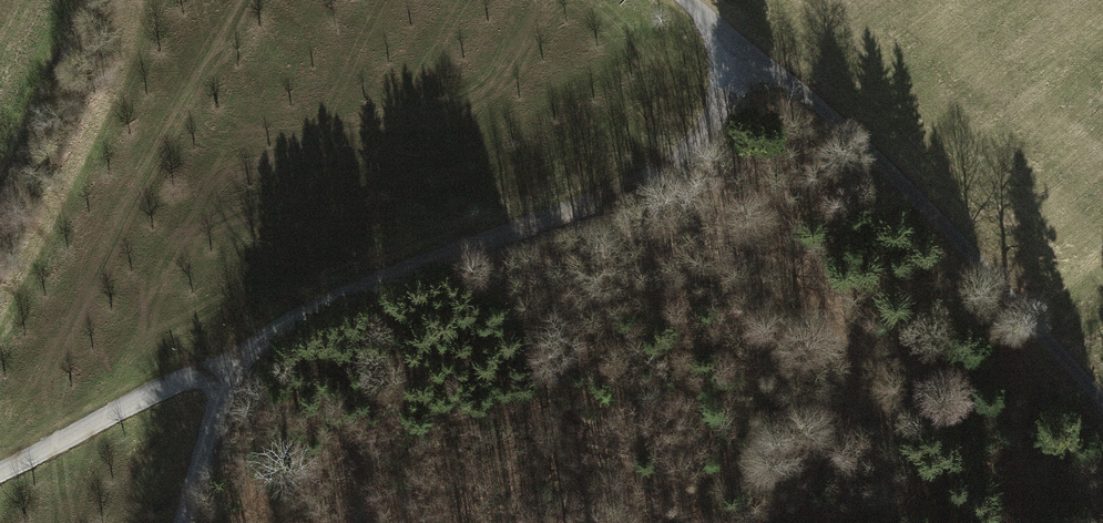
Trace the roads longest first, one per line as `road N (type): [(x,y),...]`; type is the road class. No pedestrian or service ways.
road 1 (track): [(184,522),(213,421),(217,371),(326,310),(641,188),(694,149),(718,114),(722,37)]
road 2 (track): [(678,0),(862,145),(1102,384)]
road 3 (track): [(718,114),(773,196),(873,405)]
road 4 (track): [(0,473),(217,371)]

